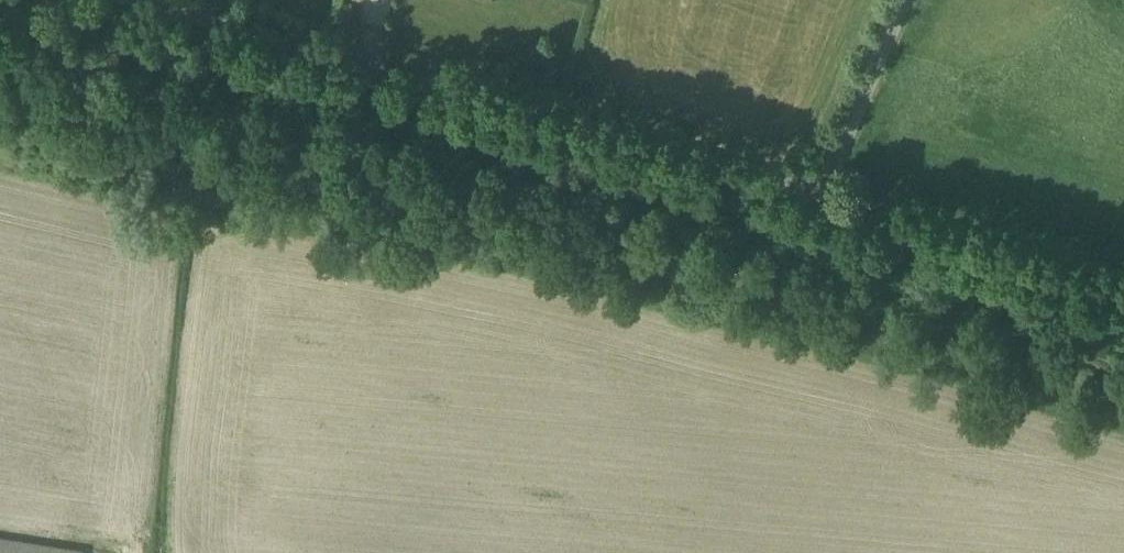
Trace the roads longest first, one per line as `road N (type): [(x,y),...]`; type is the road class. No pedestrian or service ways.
road 1 (unclassified): [(150,0),(823,199)]

